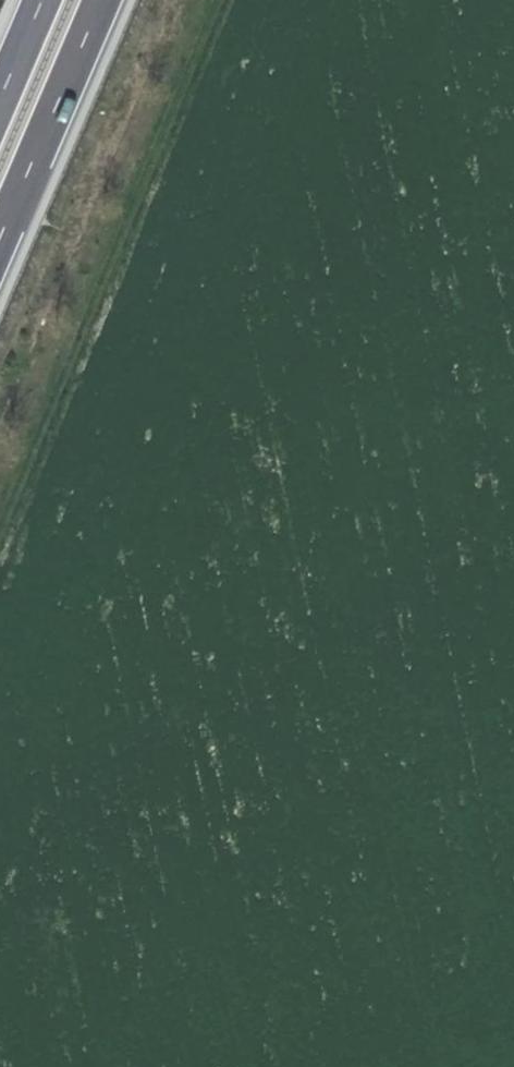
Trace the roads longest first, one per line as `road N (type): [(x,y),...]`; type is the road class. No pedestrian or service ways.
road 1 (motorway): [(0,218),(91,0)]

